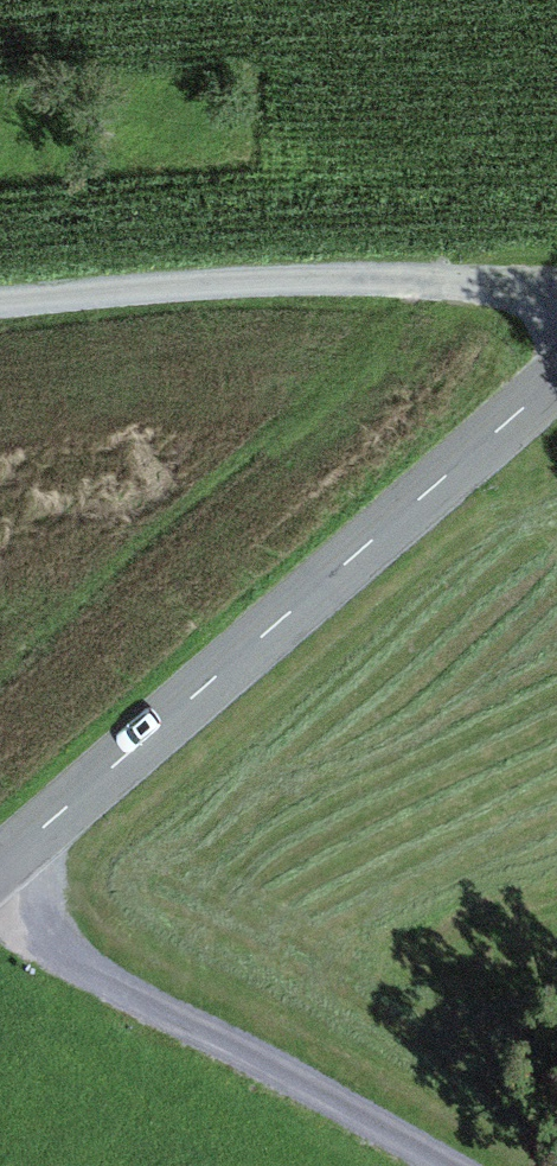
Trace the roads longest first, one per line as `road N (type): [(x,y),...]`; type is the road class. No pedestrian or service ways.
road 1 (tertiary): [(556,387),(0,866)]
road 2 (track): [(556,300),(477,285),(355,279),(0,302)]
road 3 (track): [(450,1165),(108,982),(0,898)]

